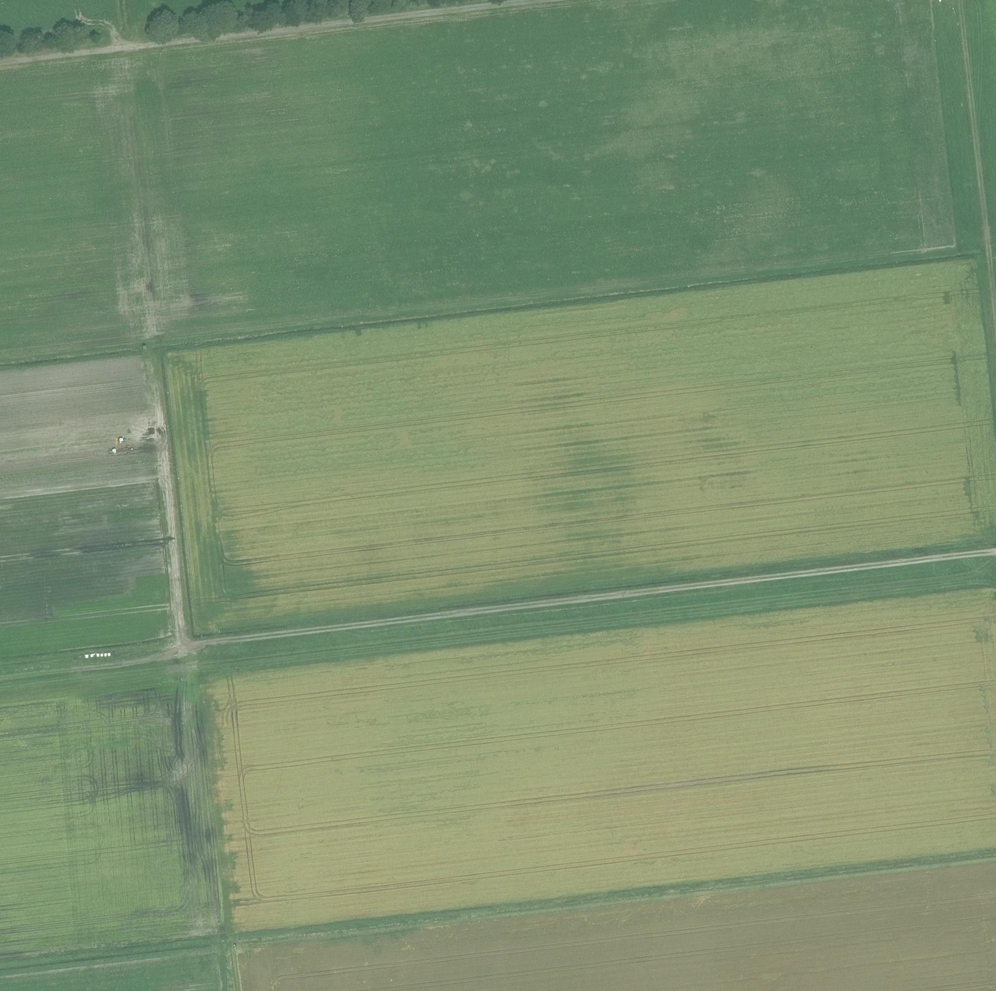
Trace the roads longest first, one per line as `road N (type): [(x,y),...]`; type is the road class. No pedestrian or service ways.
road 1 (track): [(0,61),(547,0)]

